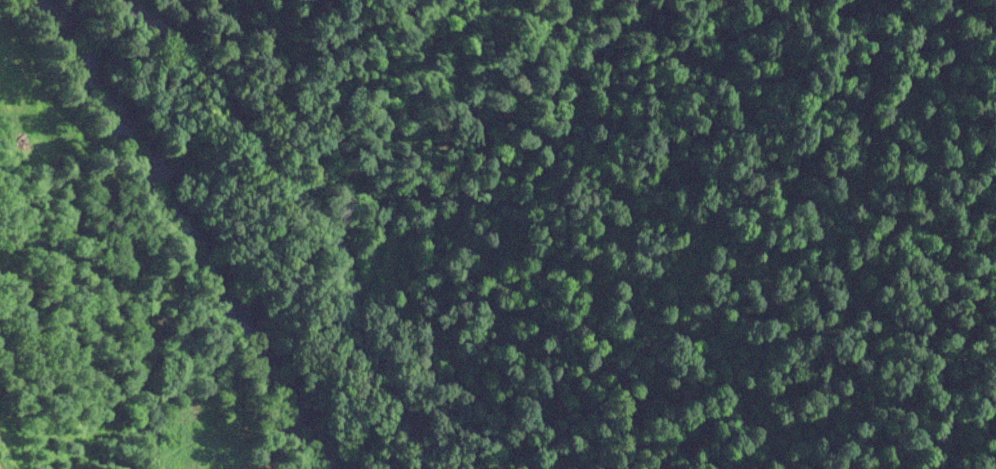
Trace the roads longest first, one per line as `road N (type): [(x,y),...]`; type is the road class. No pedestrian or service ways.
road 1 (residential): [(153,0),(404,391),(436,468)]

